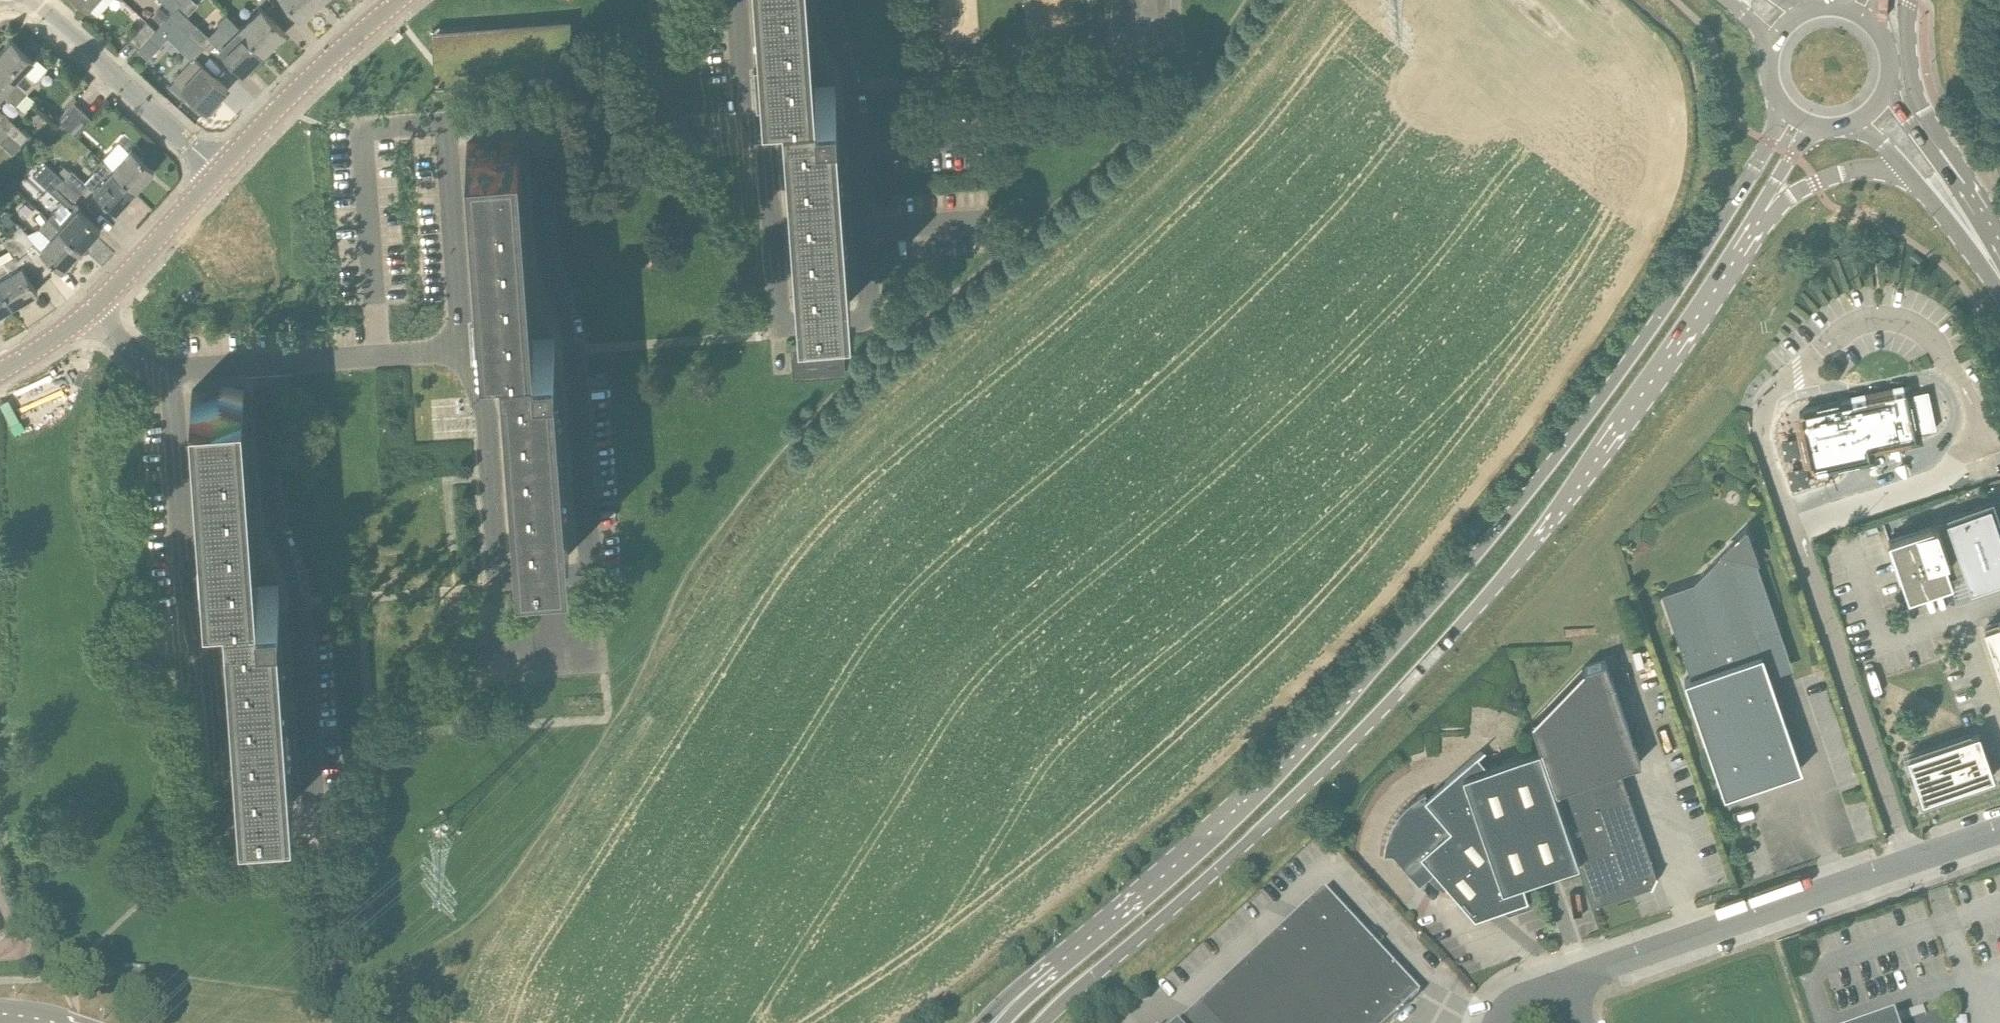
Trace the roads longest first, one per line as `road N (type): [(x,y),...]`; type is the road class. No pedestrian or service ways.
road 1 (primary): [(1783,107),(1773,137),(1664,311),(1545,476),(1386,659),(1008,1006)]
road 2 (primary): [(1043,1022),(1228,863),(1410,685),(1538,533),(1759,209)]
road 3 (residential): [(163,374),(172,392),(187,604),(214,687),(223,816),(232,826),(301,822),(314,802),(299,588),(272,505),(263,366)]
road 4 (residential): [(453,351),(484,401),(505,574),(586,570),(574,339),(546,242),(537,128),(526,120),(448,125)]
road 5 (residential): [(737,0),(742,94),(770,165),(781,317),(794,326),(855,322),(870,306),(855,91),(830,0)]
road 6 (unclassified): [(379,357),(364,145),(378,129),(448,125)]
road 7 (residential): [(222,170),(24,0)]
road 8 (residential): [(222,170),(323,65),(400,0)]
road 9 (unclassified): [(448,125),(460,315),(453,351)]
road 10 (primary): [(1958,189),(1946,145),(1916,96),(1909,0)]
road 11 (residential): [(92,311),(222,170)]
road 12 (primary): [(1759,209),(1848,172),(1909,174)]
road 13 (unclassified): [(1909,174),(1999,280)]
road 14 (unclassified): [(1958,189),(1888,88)]

